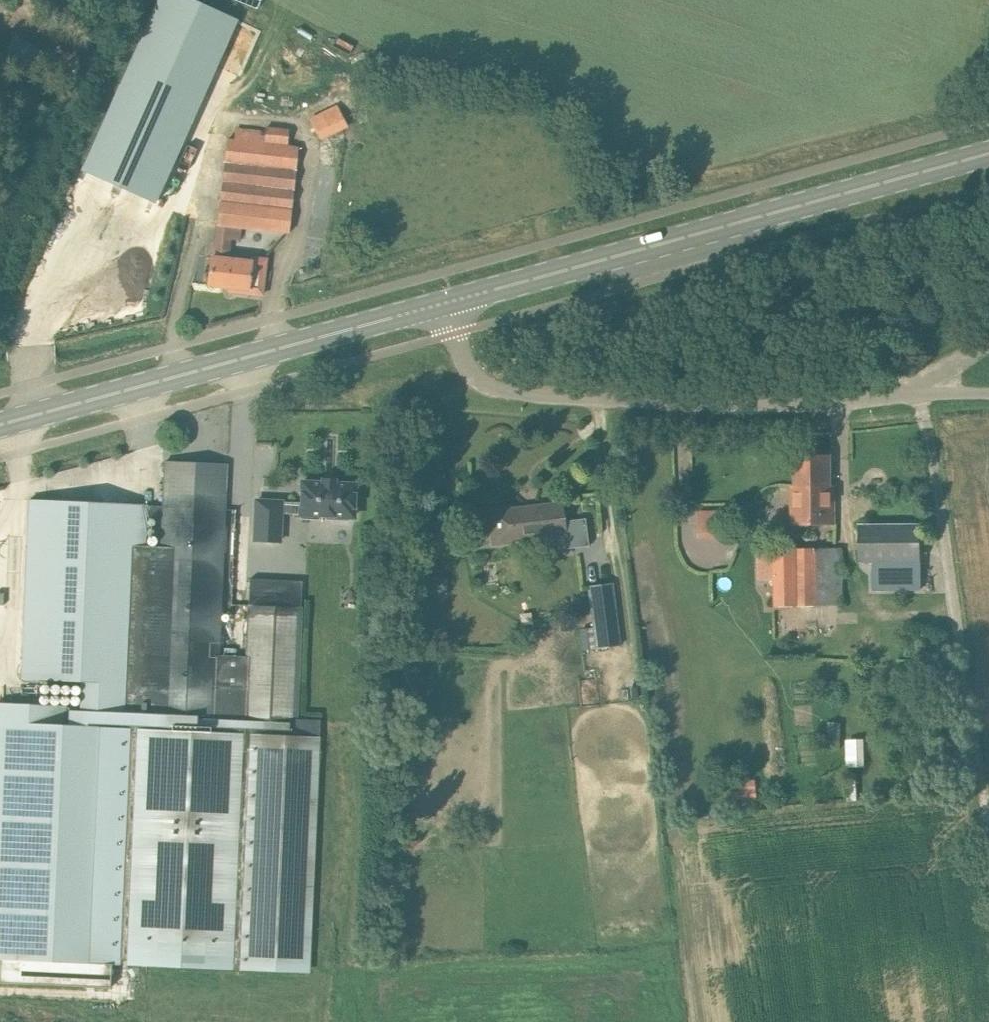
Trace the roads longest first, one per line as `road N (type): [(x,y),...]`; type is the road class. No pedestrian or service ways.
road 1 (unclassified): [(446,307),(478,381),(532,396),(680,407),(988,395)]
road 2 (secondary): [(446,307),(988,159)]
road 3 (secondary): [(9,426),(446,307)]
road 4 (track): [(922,397),(988,840)]

